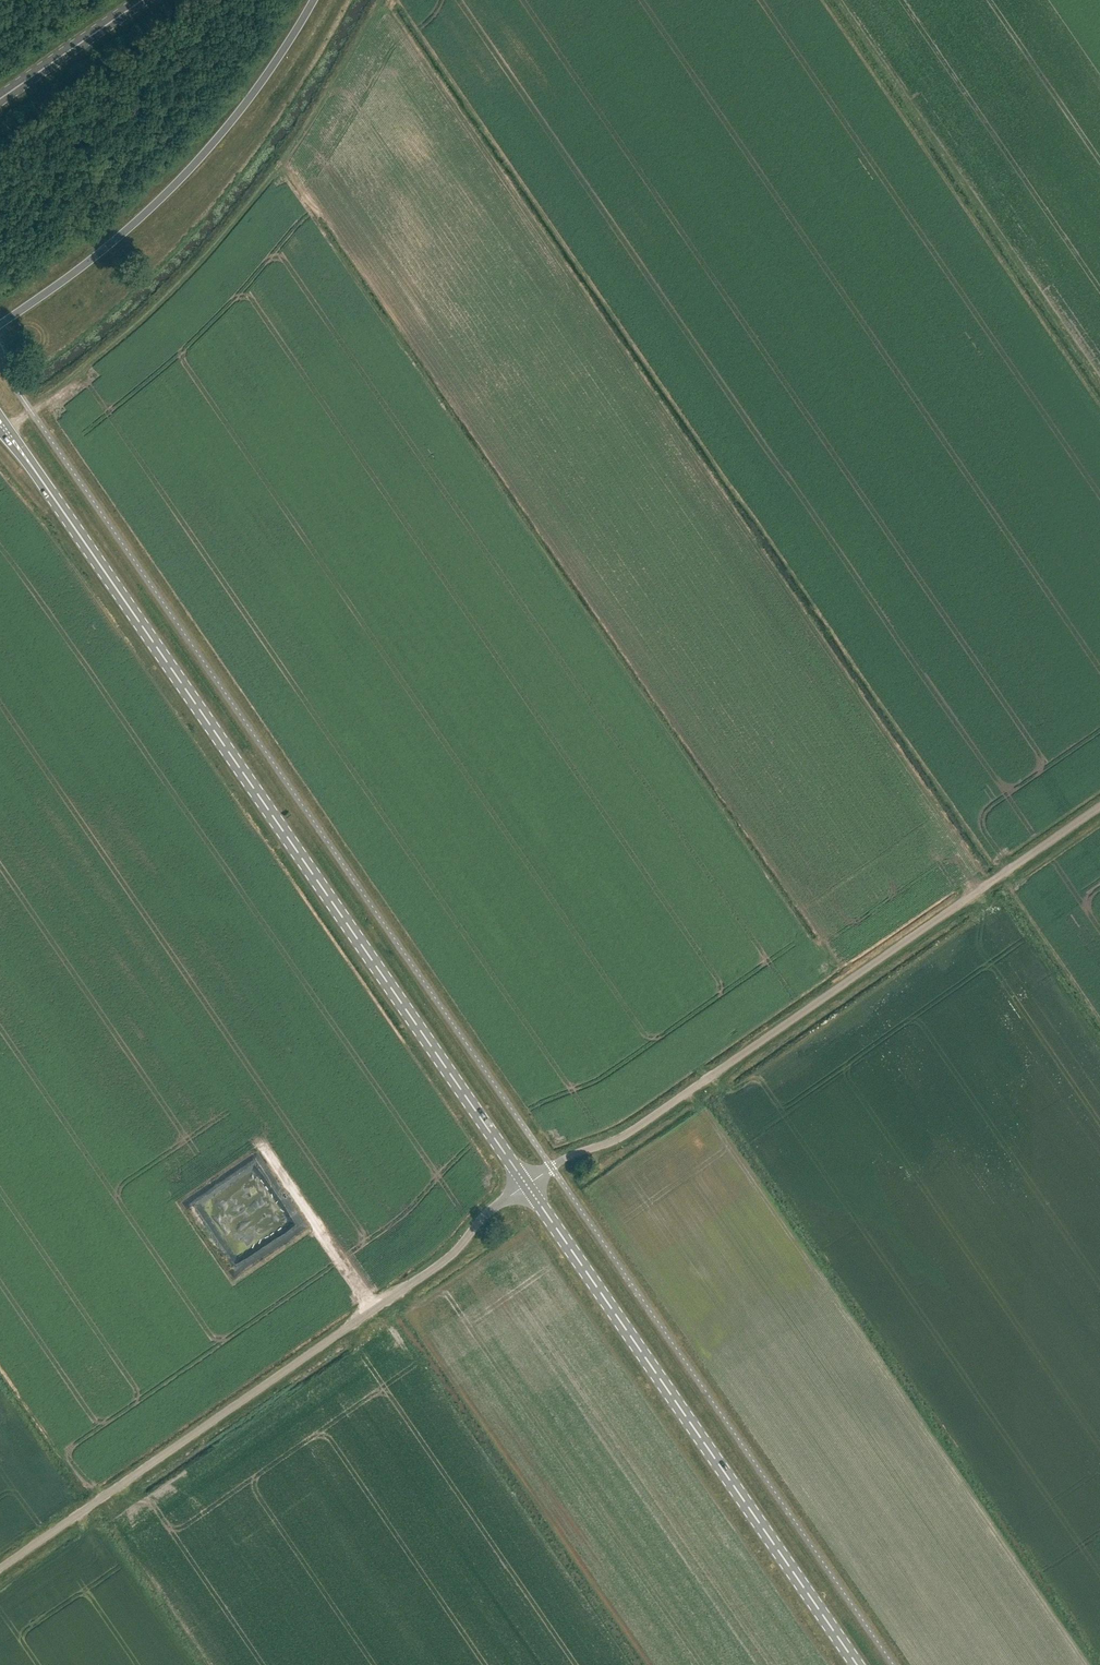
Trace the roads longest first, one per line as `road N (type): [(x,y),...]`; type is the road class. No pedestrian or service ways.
road 1 (primary): [(526,1184),(0,419)]
road 2 (unclassified): [(526,1184),(572,1154),(618,1139),(1099,806)]
road 3 (unclassified): [(0,1568),(438,1265),(479,1218),(526,1184)]
road 4 (primary): [(857,1664),(526,1184)]
road 5 (primary): [(0,326),(157,203),(274,66),(313,0)]
road 6 (primary): [(0,99),(144,0)]

